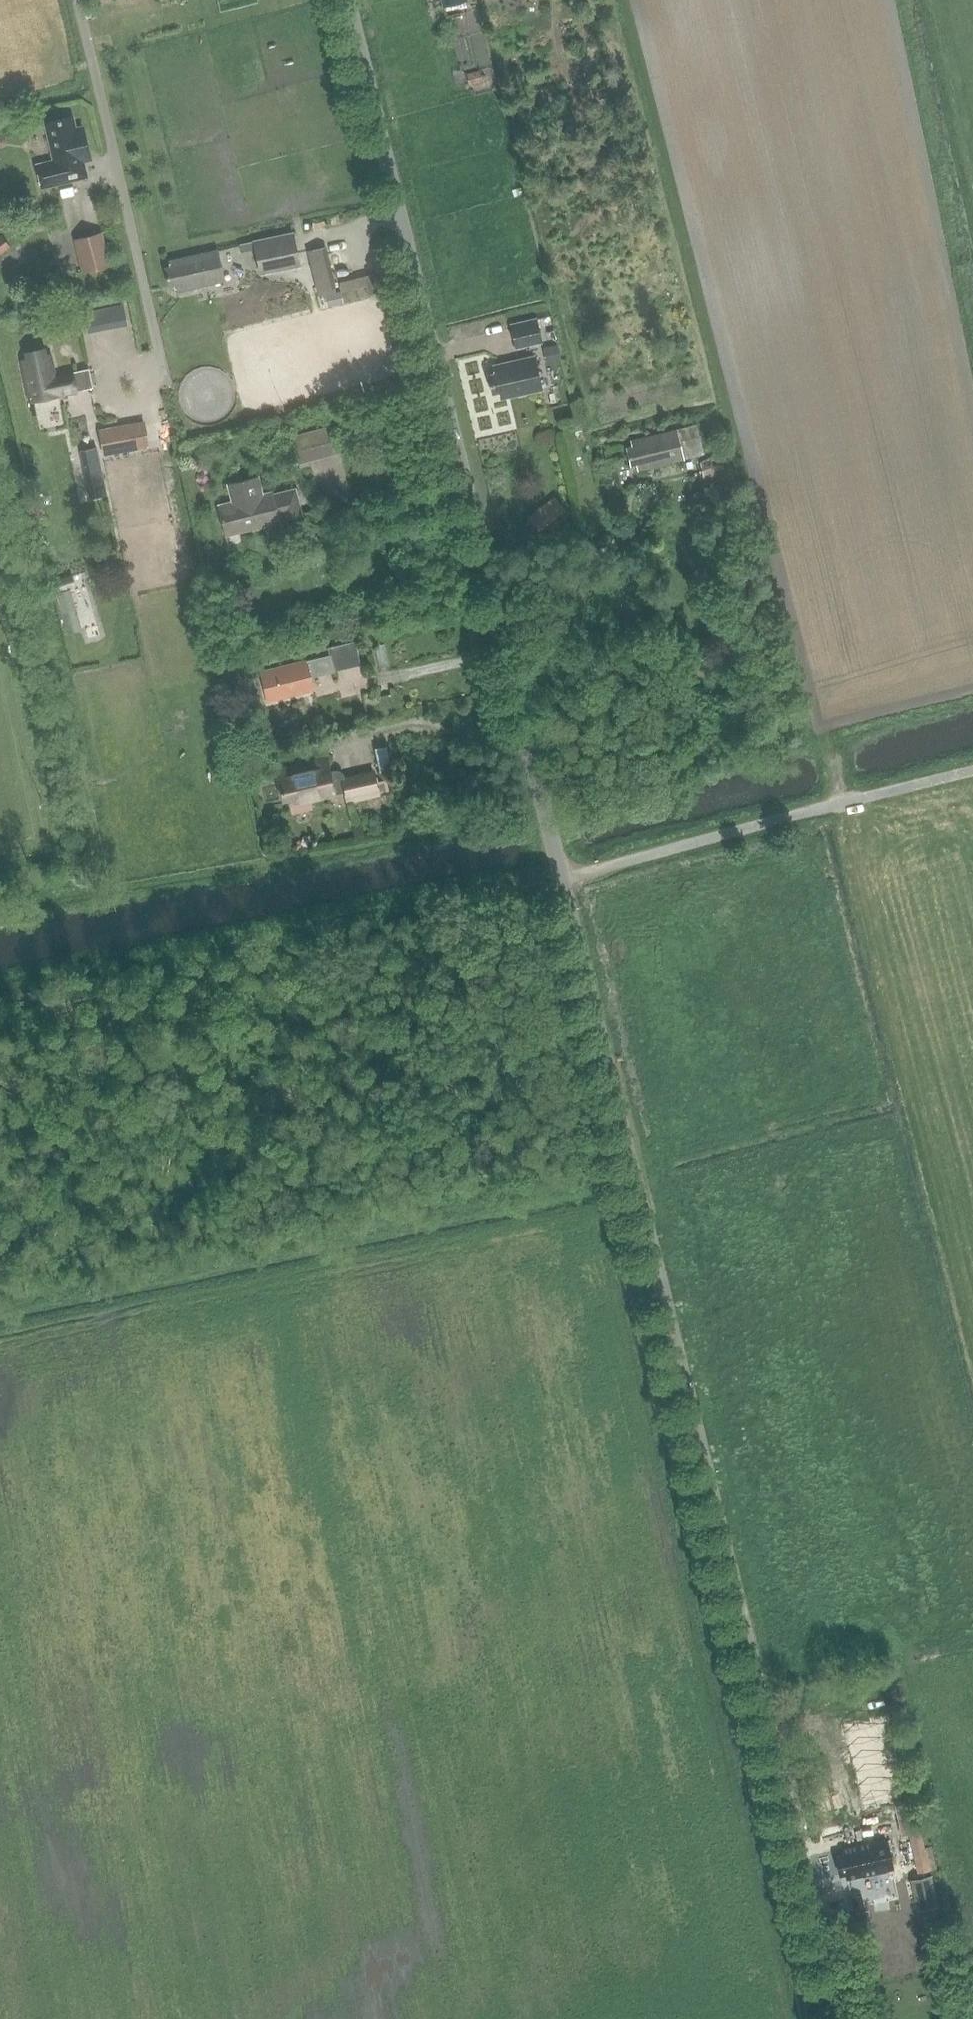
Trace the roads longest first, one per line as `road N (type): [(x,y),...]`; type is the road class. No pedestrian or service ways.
road 1 (residential): [(610,1060),(350,0)]
road 2 (unclassified): [(839,2018),(610,1060)]
road 3 (residential): [(163,372),(76,0)]

